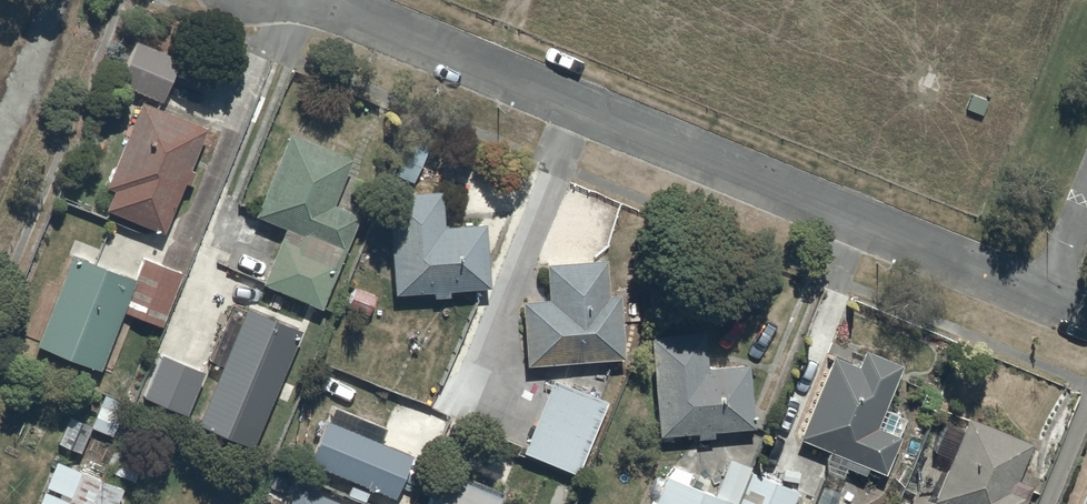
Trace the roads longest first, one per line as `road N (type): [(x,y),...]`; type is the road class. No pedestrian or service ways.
road 1 (residential): [(1086,314),(326,0)]
road 2 (unclassified): [(62,0),(0,150)]

